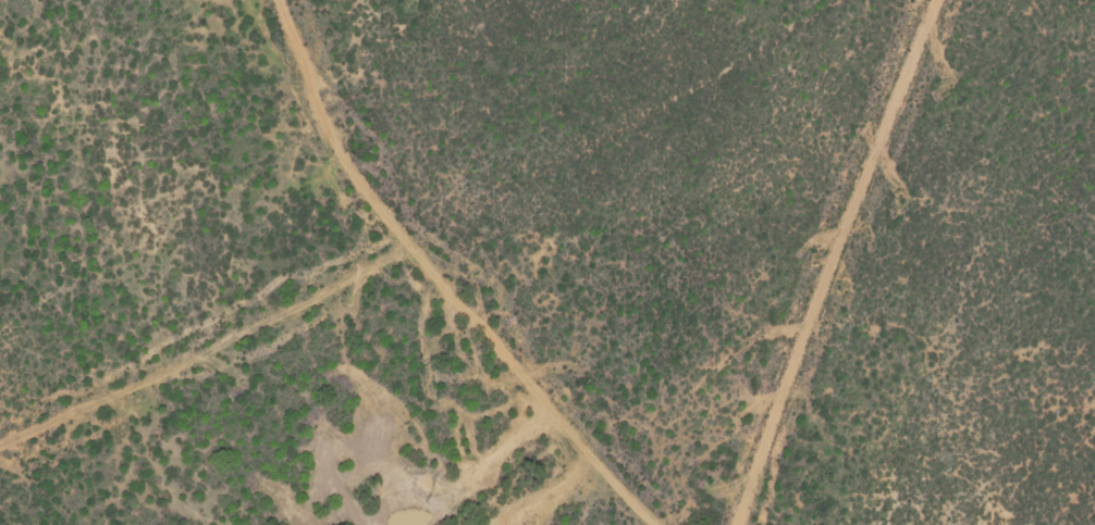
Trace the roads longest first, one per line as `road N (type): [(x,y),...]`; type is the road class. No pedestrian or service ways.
road 1 (residential): [(280,0),(346,160),(660,524)]
road 2 (residential): [(938,0),(733,524)]
road 3 (residential): [(0,446),(416,243)]

